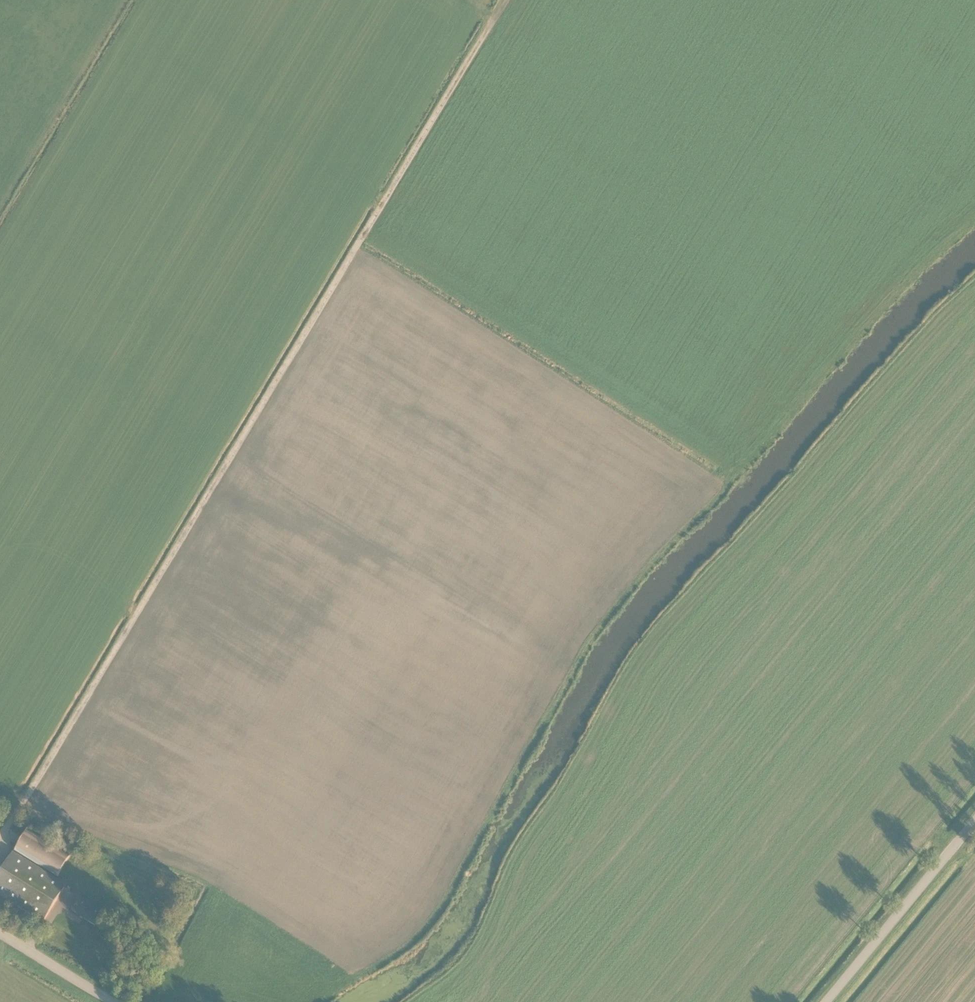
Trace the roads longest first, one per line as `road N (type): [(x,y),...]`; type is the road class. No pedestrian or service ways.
road 1 (tertiary): [(826,1001),(974,820)]
road 2 (tertiary): [(113,1001),(0,934)]

